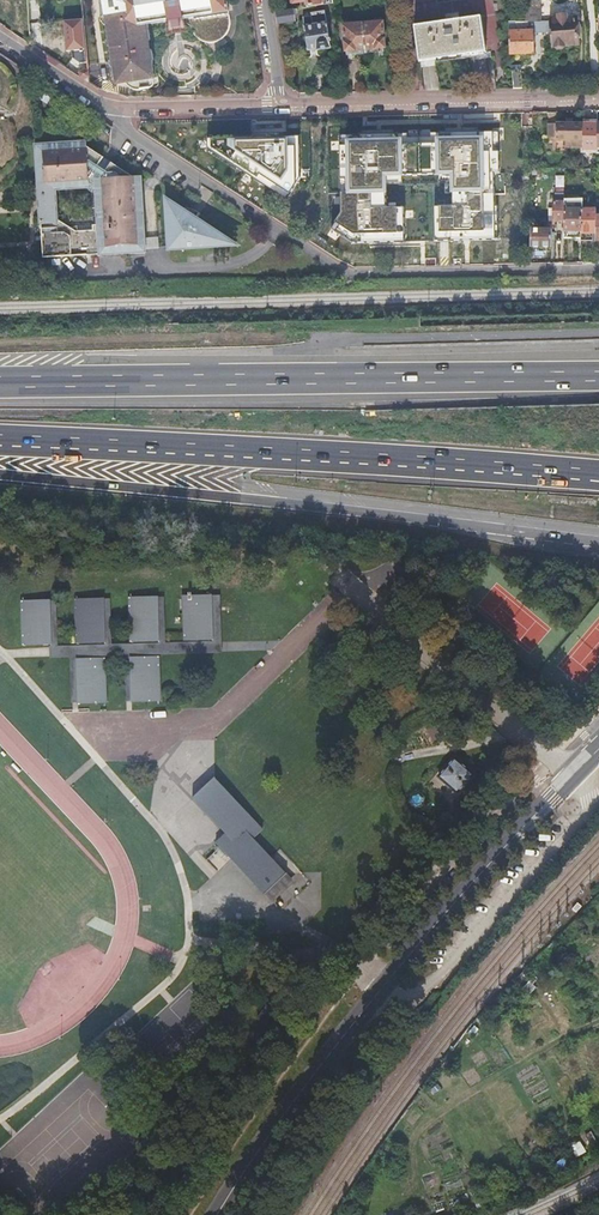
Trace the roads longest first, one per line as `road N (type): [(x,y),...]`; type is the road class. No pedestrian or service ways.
road 1 (motorway): [(0,474),(598,547)]
road 2 (motorway): [(0,442),(598,476)]
road 3 (motorway): [(598,373),(0,384)]
road 4 (secondary): [(218,1214),(322,1063),(569,774)]
road 5 (residential): [(598,272),(358,276),(338,270),(119,124),(119,110)]
road 6 (residential): [(598,99),(277,108)]
road 7 (residential): [(277,108),(119,110)]
road 8 (residential): [(0,43),(119,110)]

